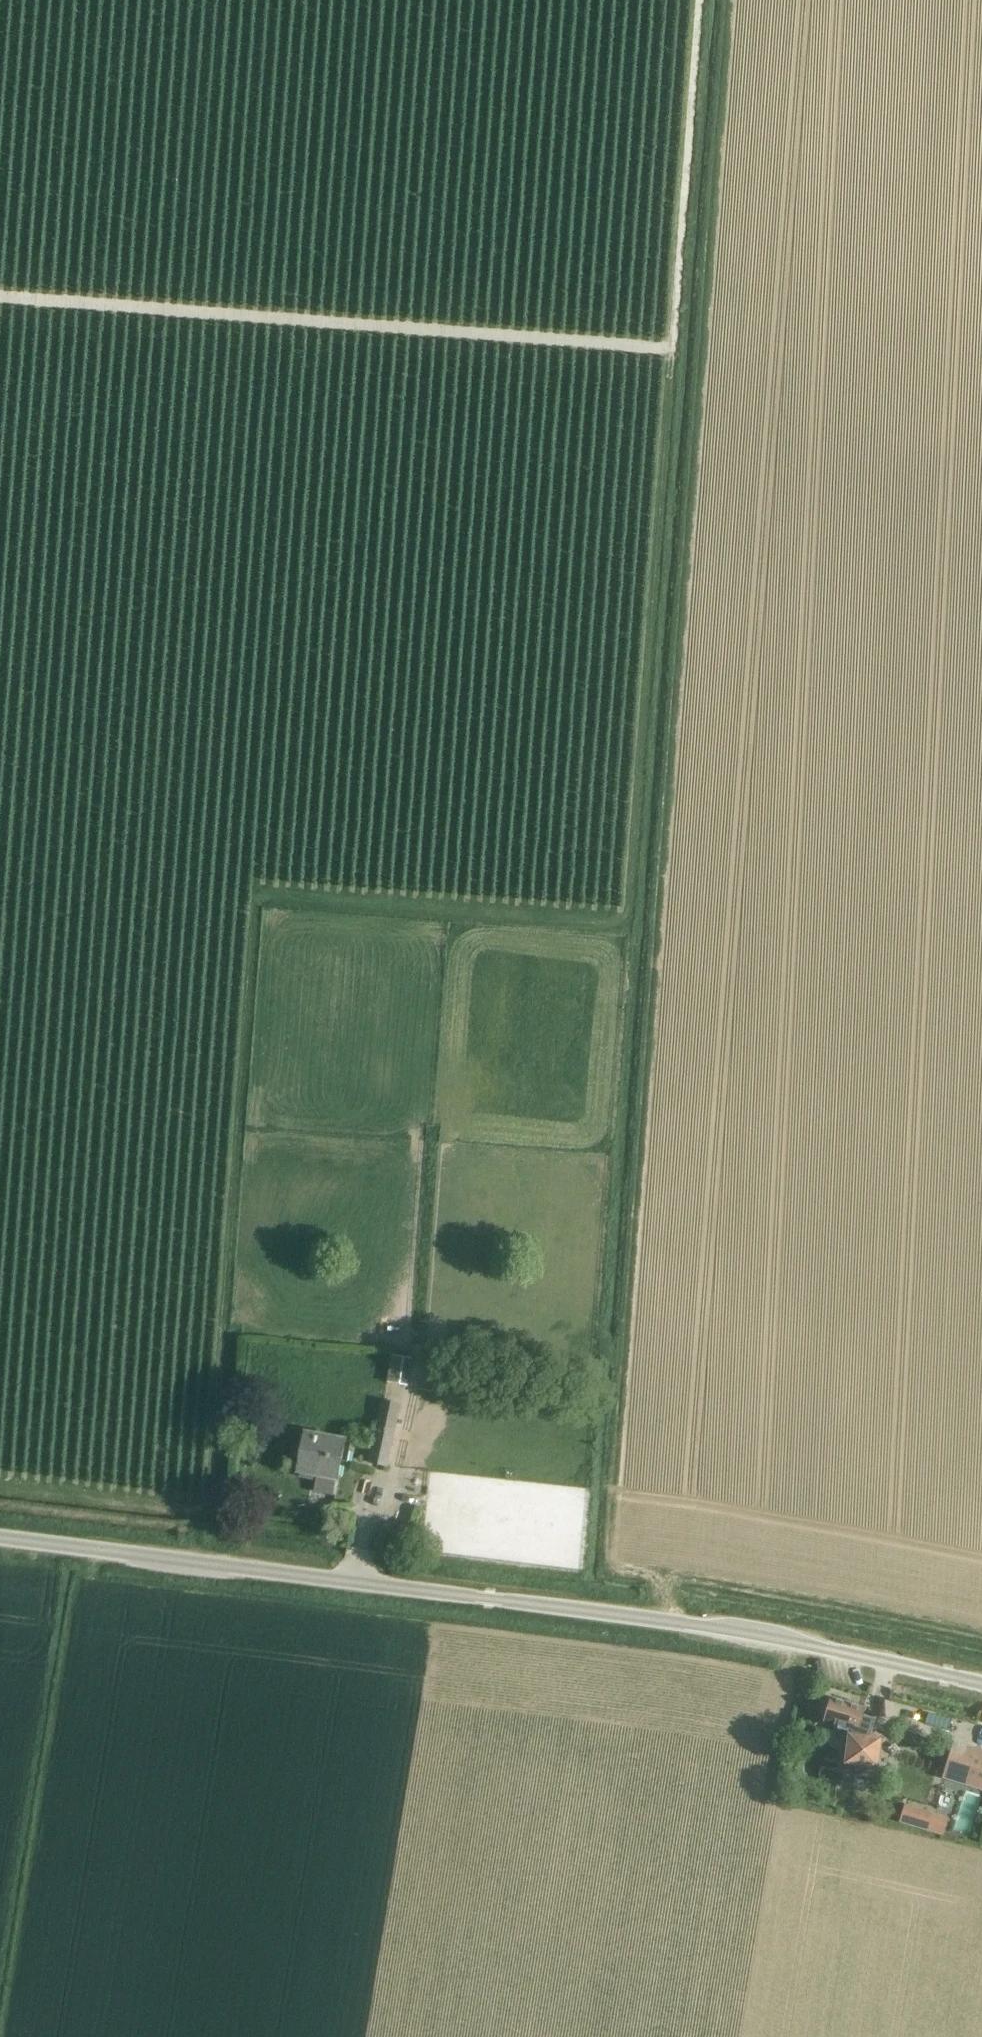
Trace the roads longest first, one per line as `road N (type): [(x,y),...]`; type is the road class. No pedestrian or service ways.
road 1 (unclassified): [(981,1695),(714,1646),(0,1559)]

